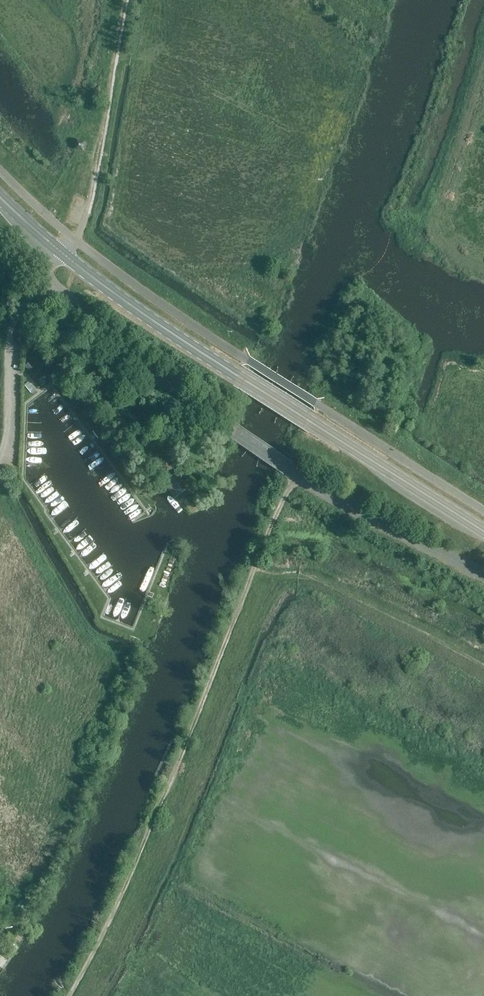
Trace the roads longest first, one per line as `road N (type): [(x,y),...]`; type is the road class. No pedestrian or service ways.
road 1 (track): [(297,473),(146,836),(66,995)]
road 2 (unclassified): [(483,576),(280,462),(174,389),(48,281)]
road 3 (secondary): [(483,530),(184,342),(60,251)]
road 4 (unclassified): [(483,510),(73,239)]
road 5 (track): [(86,213),(124,0)]
road 6 (unclassified): [(48,281),(13,323),(0,456)]

